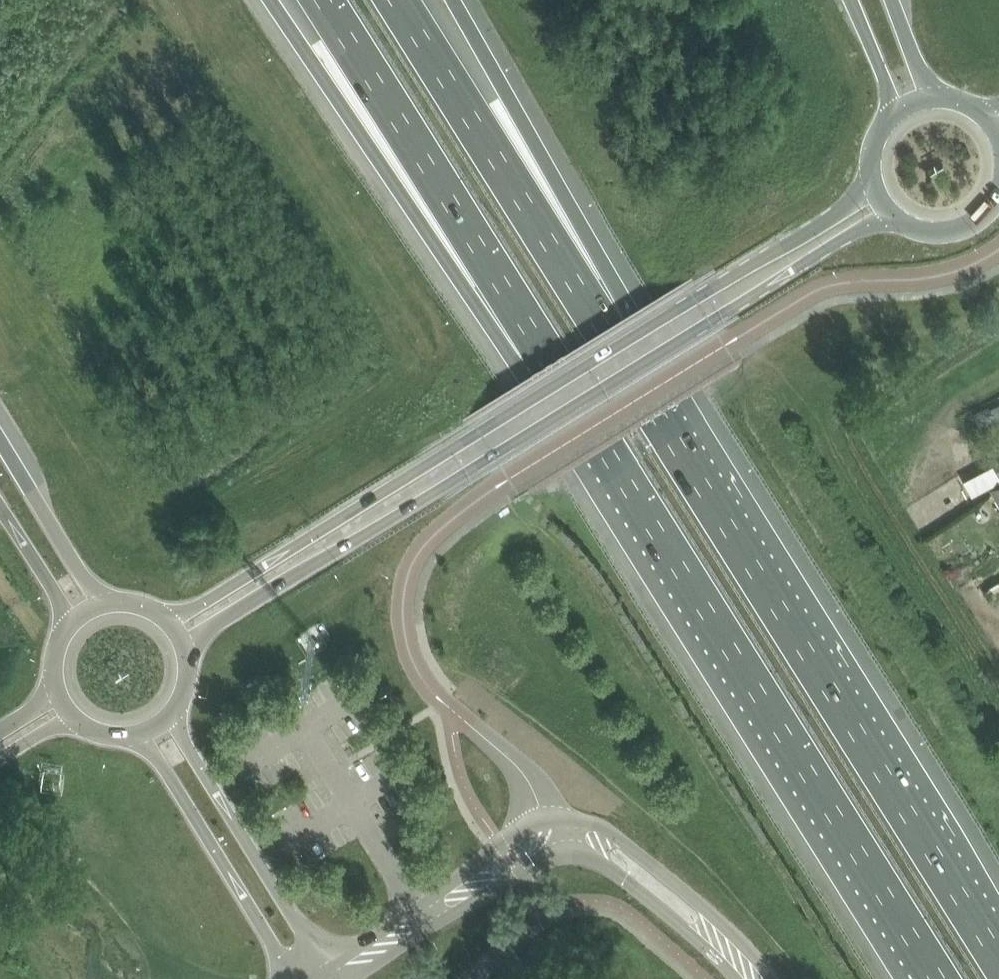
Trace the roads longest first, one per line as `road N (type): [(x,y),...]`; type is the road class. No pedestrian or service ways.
road 1 (secondary): [(187,654),(214,623),(893,216)]
road 2 (secondary): [(872,184),(841,212),(199,605),(163,617)]
road 3 (motorway): [(583,412),(940,978)]
road 4 (motorway): [(998,959),(669,431)]
road 5 (unclassified): [(508,479),(804,300),(843,288),(948,277),(998,255)]
road 6 (motorway): [(273,0),(475,307),(583,412)]
road 7 (motorway): [(669,431),(396,0)]
road 8 (motorway): [(322,0),(583,412)]
road 9 (motorway): [(669,431),(585,232),(451,0)]
road 10 (unclassified): [(508,479),(418,554),(404,594),(405,629),(417,671),(435,695),(519,769),(551,822)]
road 11 (secondary): [(333,978),(193,756),(175,710)]
road 12 (secondary): [(134,735),(168,772),(295,978)]
road 13 (secondary): [(740,966),(705,909),(643,855),(589,824),(551,822)]
road 14 (secondary): [(564,852),(605,863),(740,966)]
road 15 (motorway): [(115,602),(89,582),(0,435)]
road 16 (secondary): [(551,822),(500,845),(427,915)]
road 17 (secondary): [(427,915),(564,852)]
road 18 (motorway): [(0,504),(58,595),(67,632)]
road 19 (motorway): [(849,0),(885,81),(891,115)]
road 20 (secondary): [(893,216),(936,232),(962,229),(998,200)]

